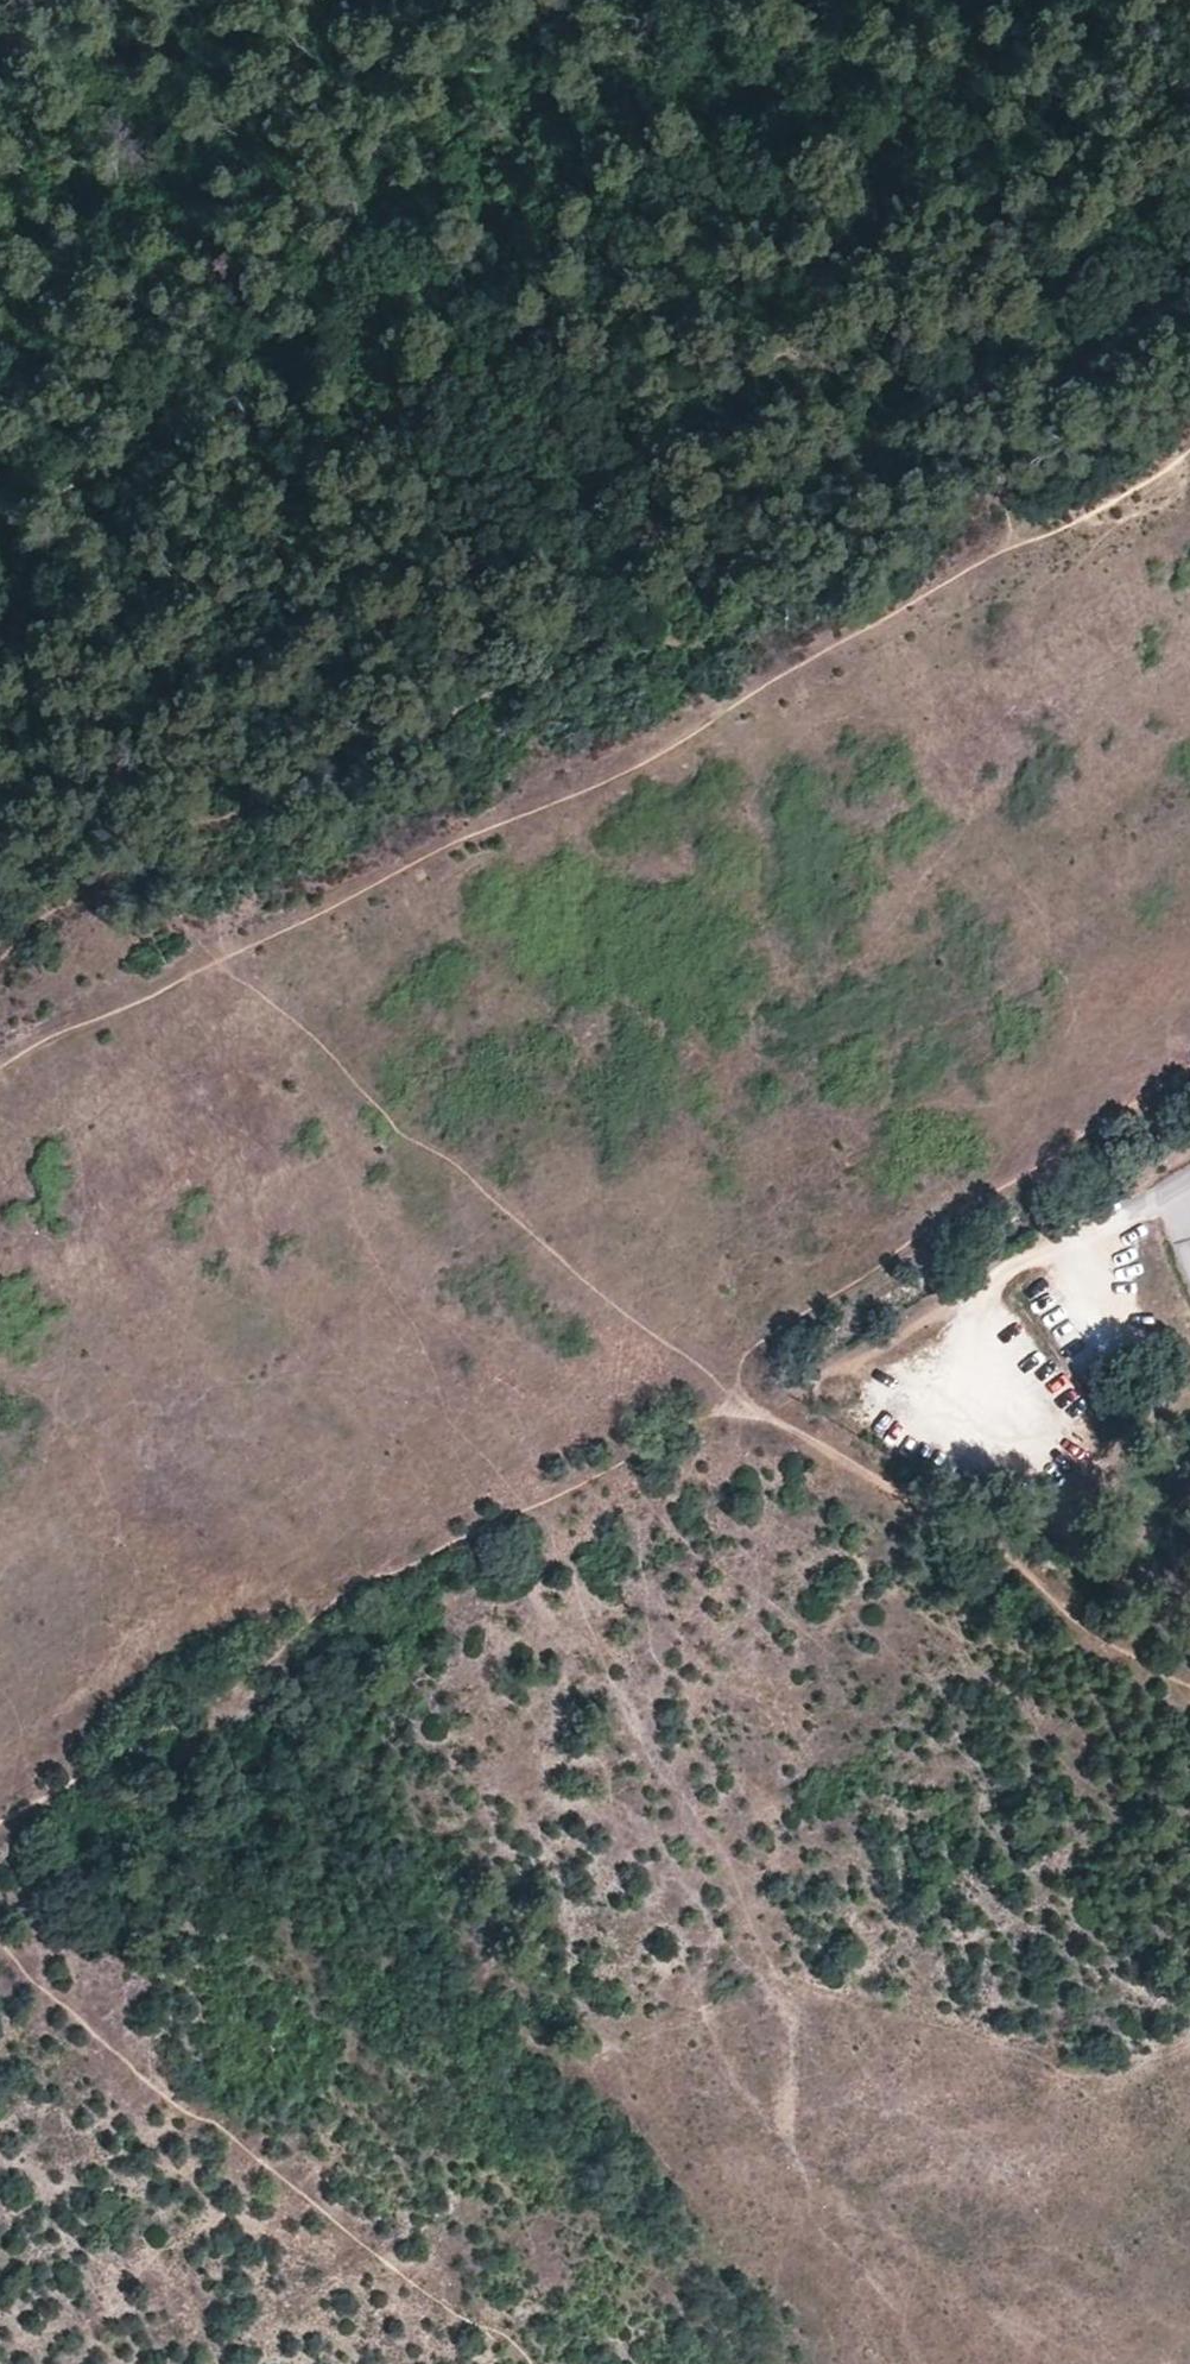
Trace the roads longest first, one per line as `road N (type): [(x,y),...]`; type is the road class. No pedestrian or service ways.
road 1 (track): [(663,0),(502,126),(375,198),(139,461)]
road 2 (track): [(662,7),(702,75),(871,22),(912,0)]

